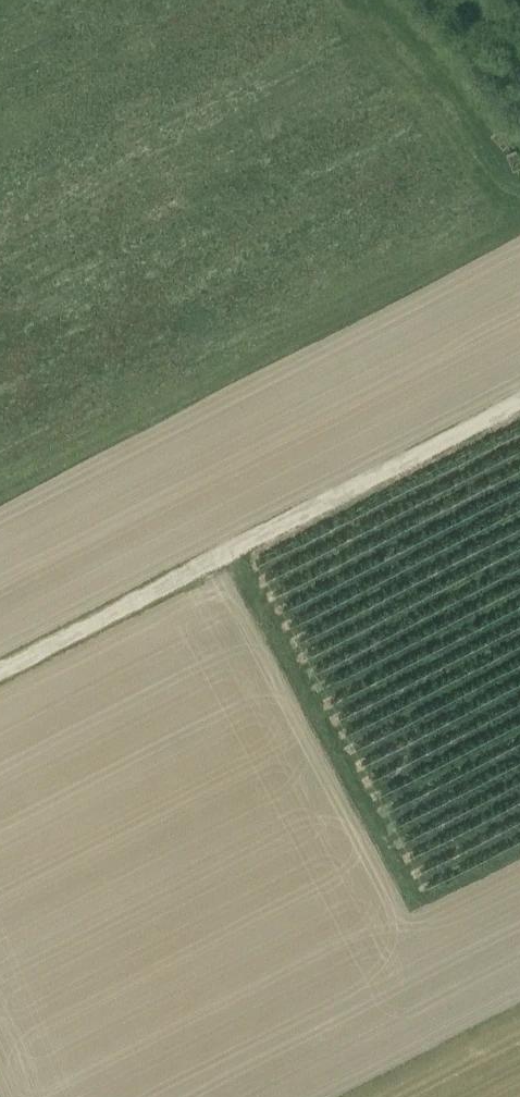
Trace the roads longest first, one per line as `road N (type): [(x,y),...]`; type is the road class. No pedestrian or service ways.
road 1 (track): [(519,402),(0,673)]

